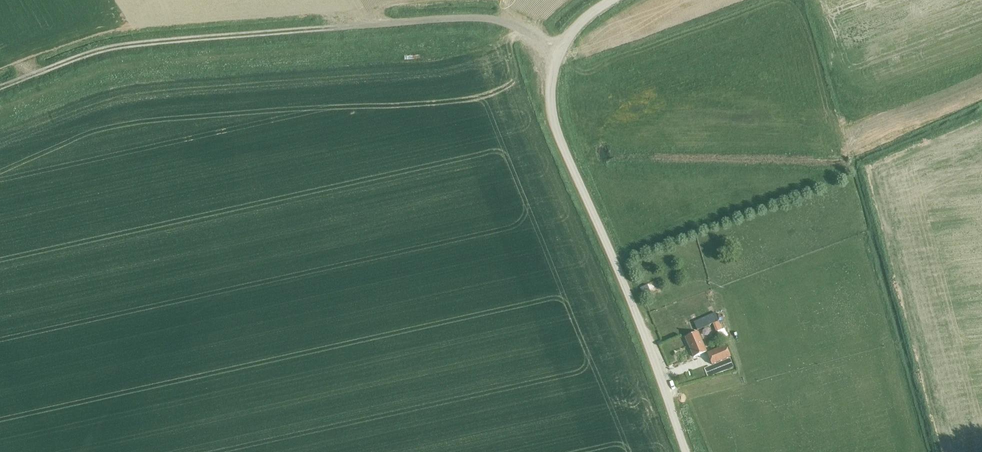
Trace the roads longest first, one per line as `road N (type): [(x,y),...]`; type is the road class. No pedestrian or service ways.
road 1 (track): [(0,88),(124,46),(459,18),(513,24),(559,53)]
road 2 (unclassified): [(686,451),(552,108),(559,53),(572,31),(612,0)]

